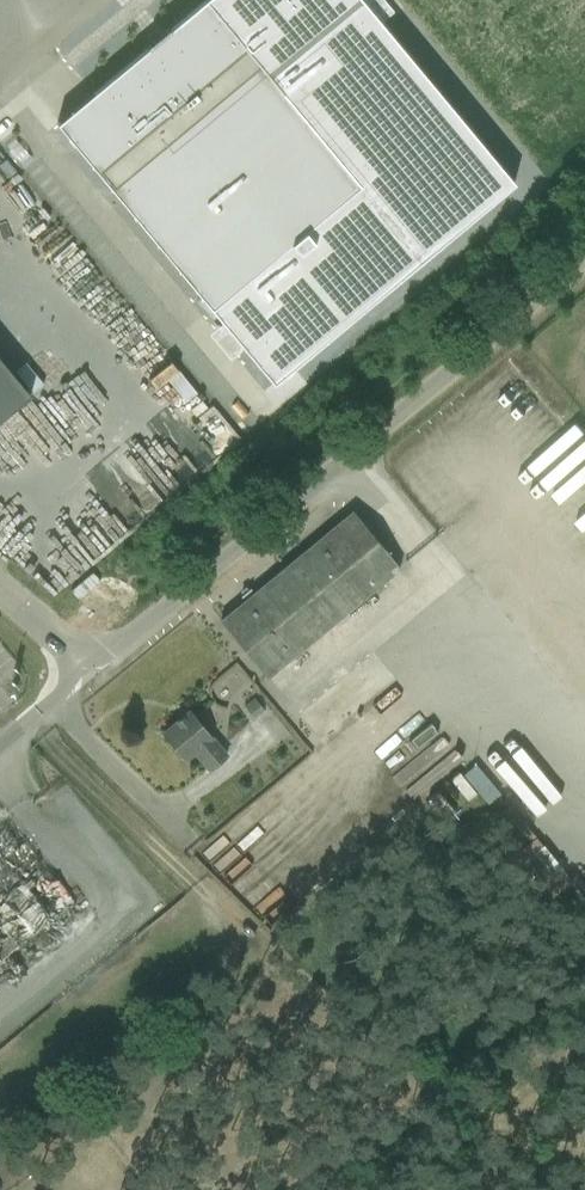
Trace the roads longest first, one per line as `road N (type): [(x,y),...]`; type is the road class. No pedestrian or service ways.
road 1 (unclassified): [(81,651),(120,647),(584,261)]
road 2 (unclassified): [(0,746),(72,685),(81,651)]

